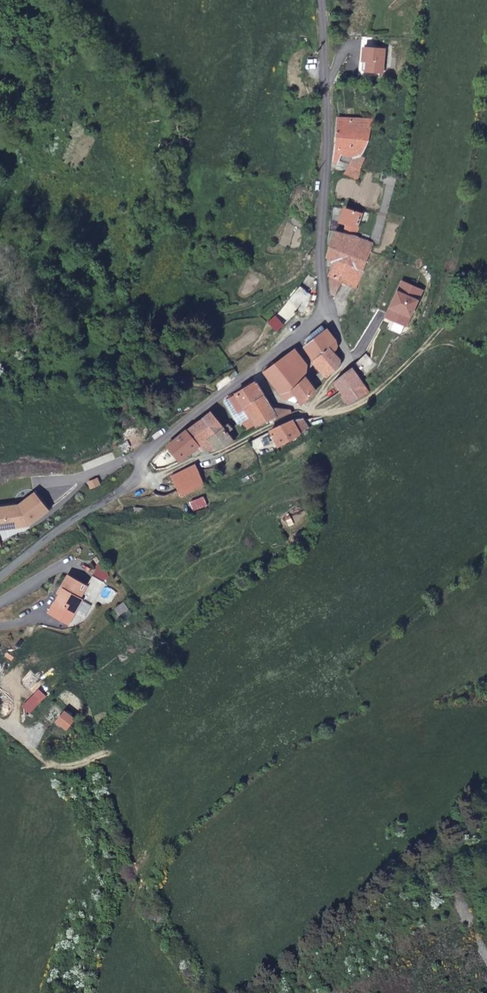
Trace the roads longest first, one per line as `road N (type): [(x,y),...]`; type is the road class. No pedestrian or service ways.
road 1 (unclassified): [(0,576),(130,487),(162,439),(322,318),(328,119),(322,0)]
road 2 (track): [(486,277),(360,405),(289,419),(223,452),(137,478)]

